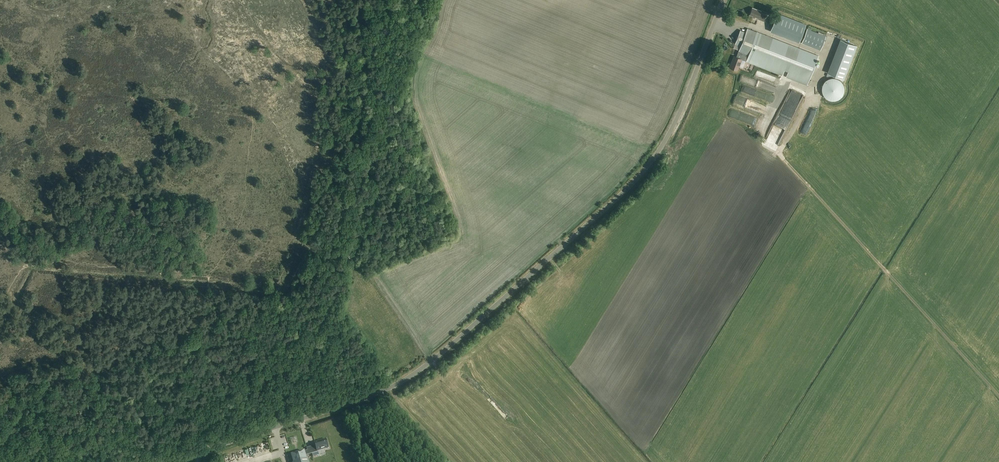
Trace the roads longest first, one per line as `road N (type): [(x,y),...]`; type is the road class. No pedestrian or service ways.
road 1 (unclassified): [(151,461),(354,402),(430,362),(648,166),(675,123),(723,0)]
road 2 (track): [(809,95),(779,153),(951,343)]
road 3 (track): [(419,0),(369,86),(383,134),(350,265)]
road 4 (track): [(350,265),(317,414)]

